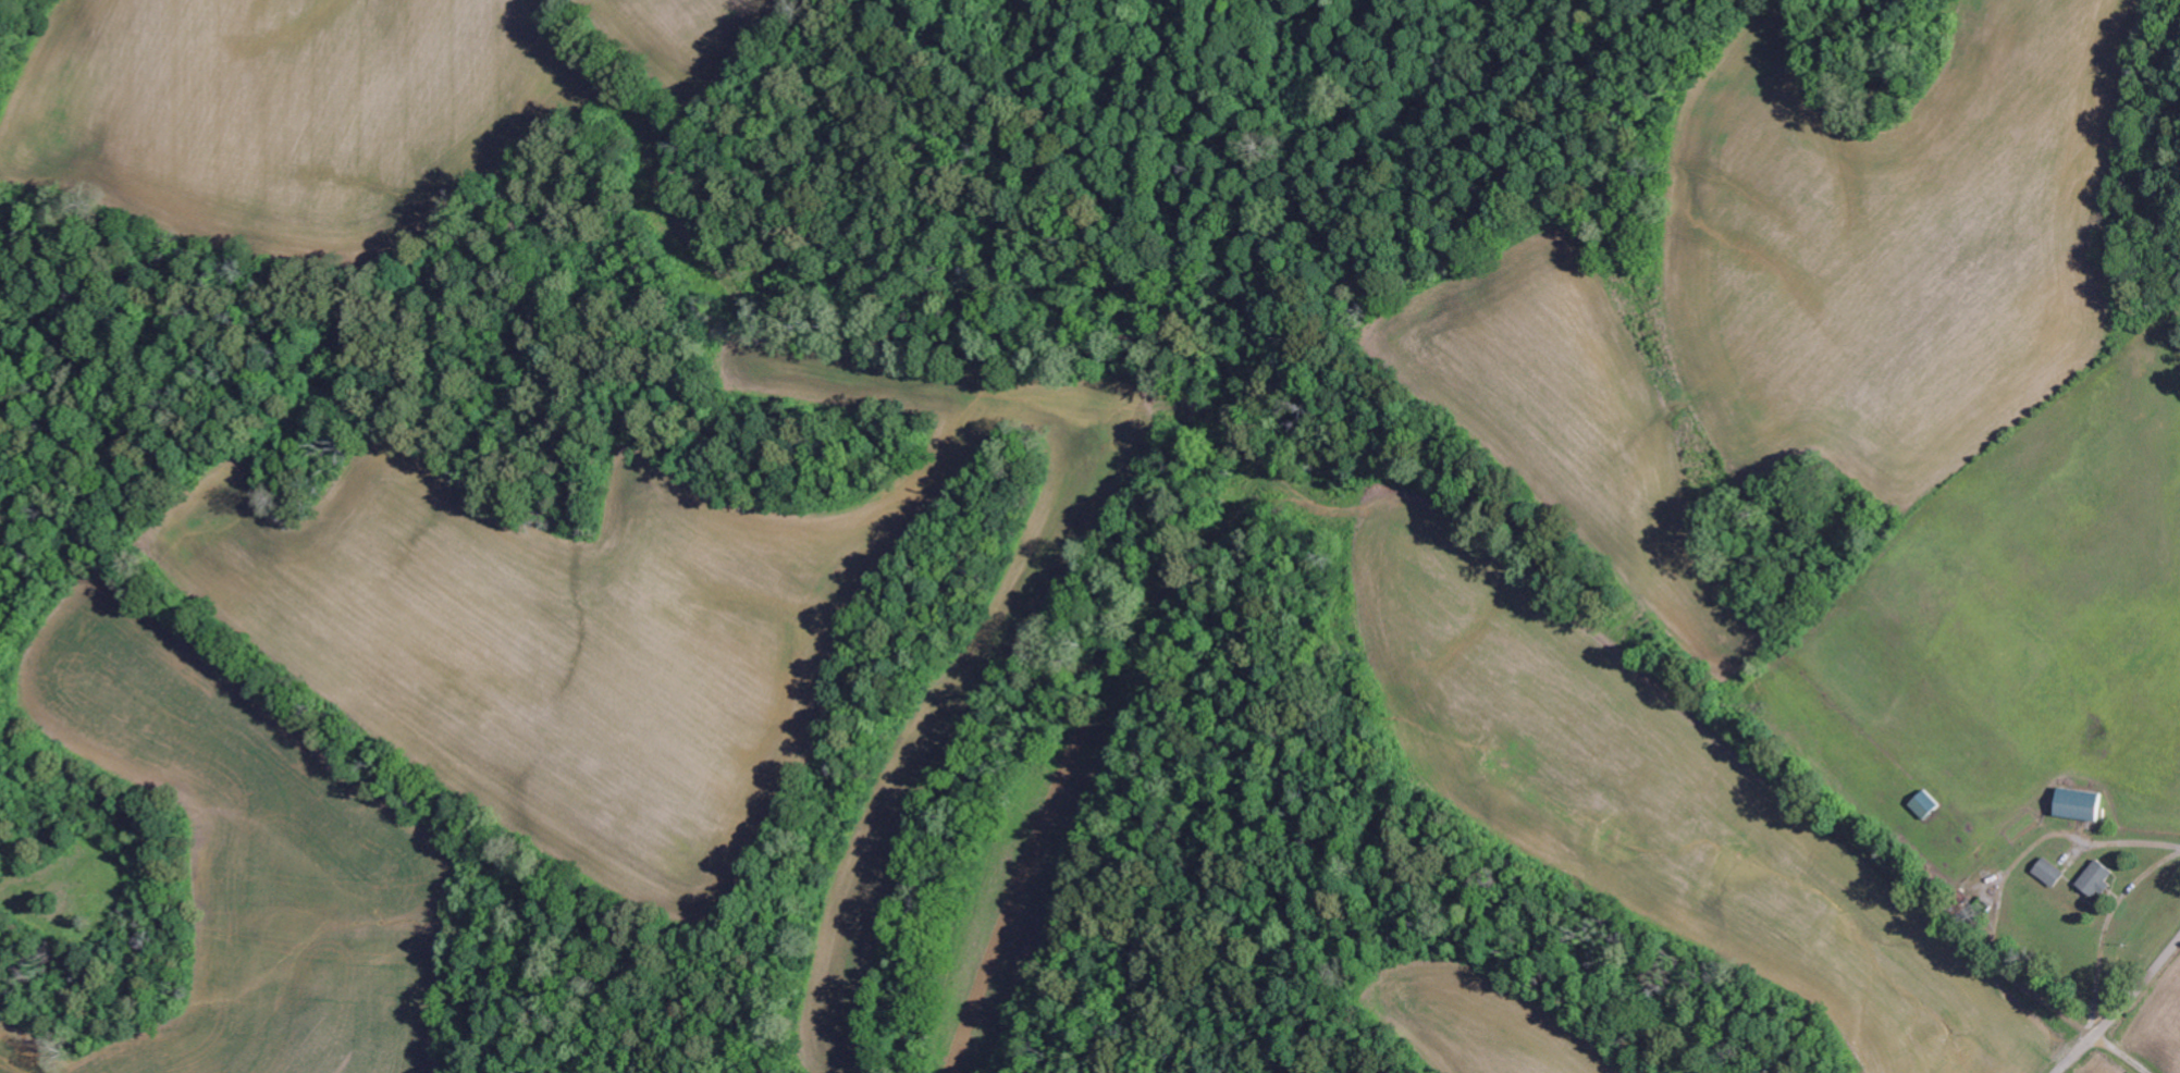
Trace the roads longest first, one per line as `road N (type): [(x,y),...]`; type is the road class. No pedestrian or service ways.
road 1 (residential): [(2056,1072),(2179,938)]

